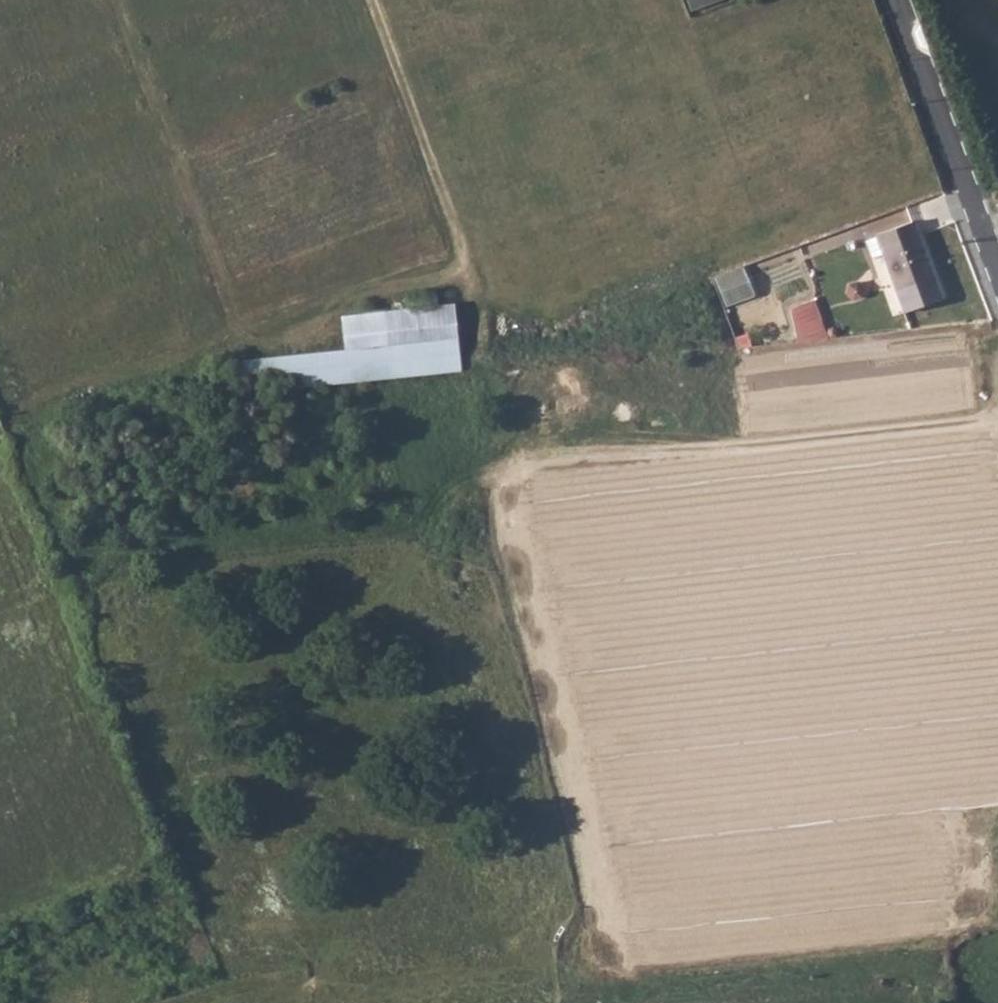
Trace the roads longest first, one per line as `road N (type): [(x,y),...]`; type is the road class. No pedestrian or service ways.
road 1 (unclassified): [(902,0),(997,263)]

